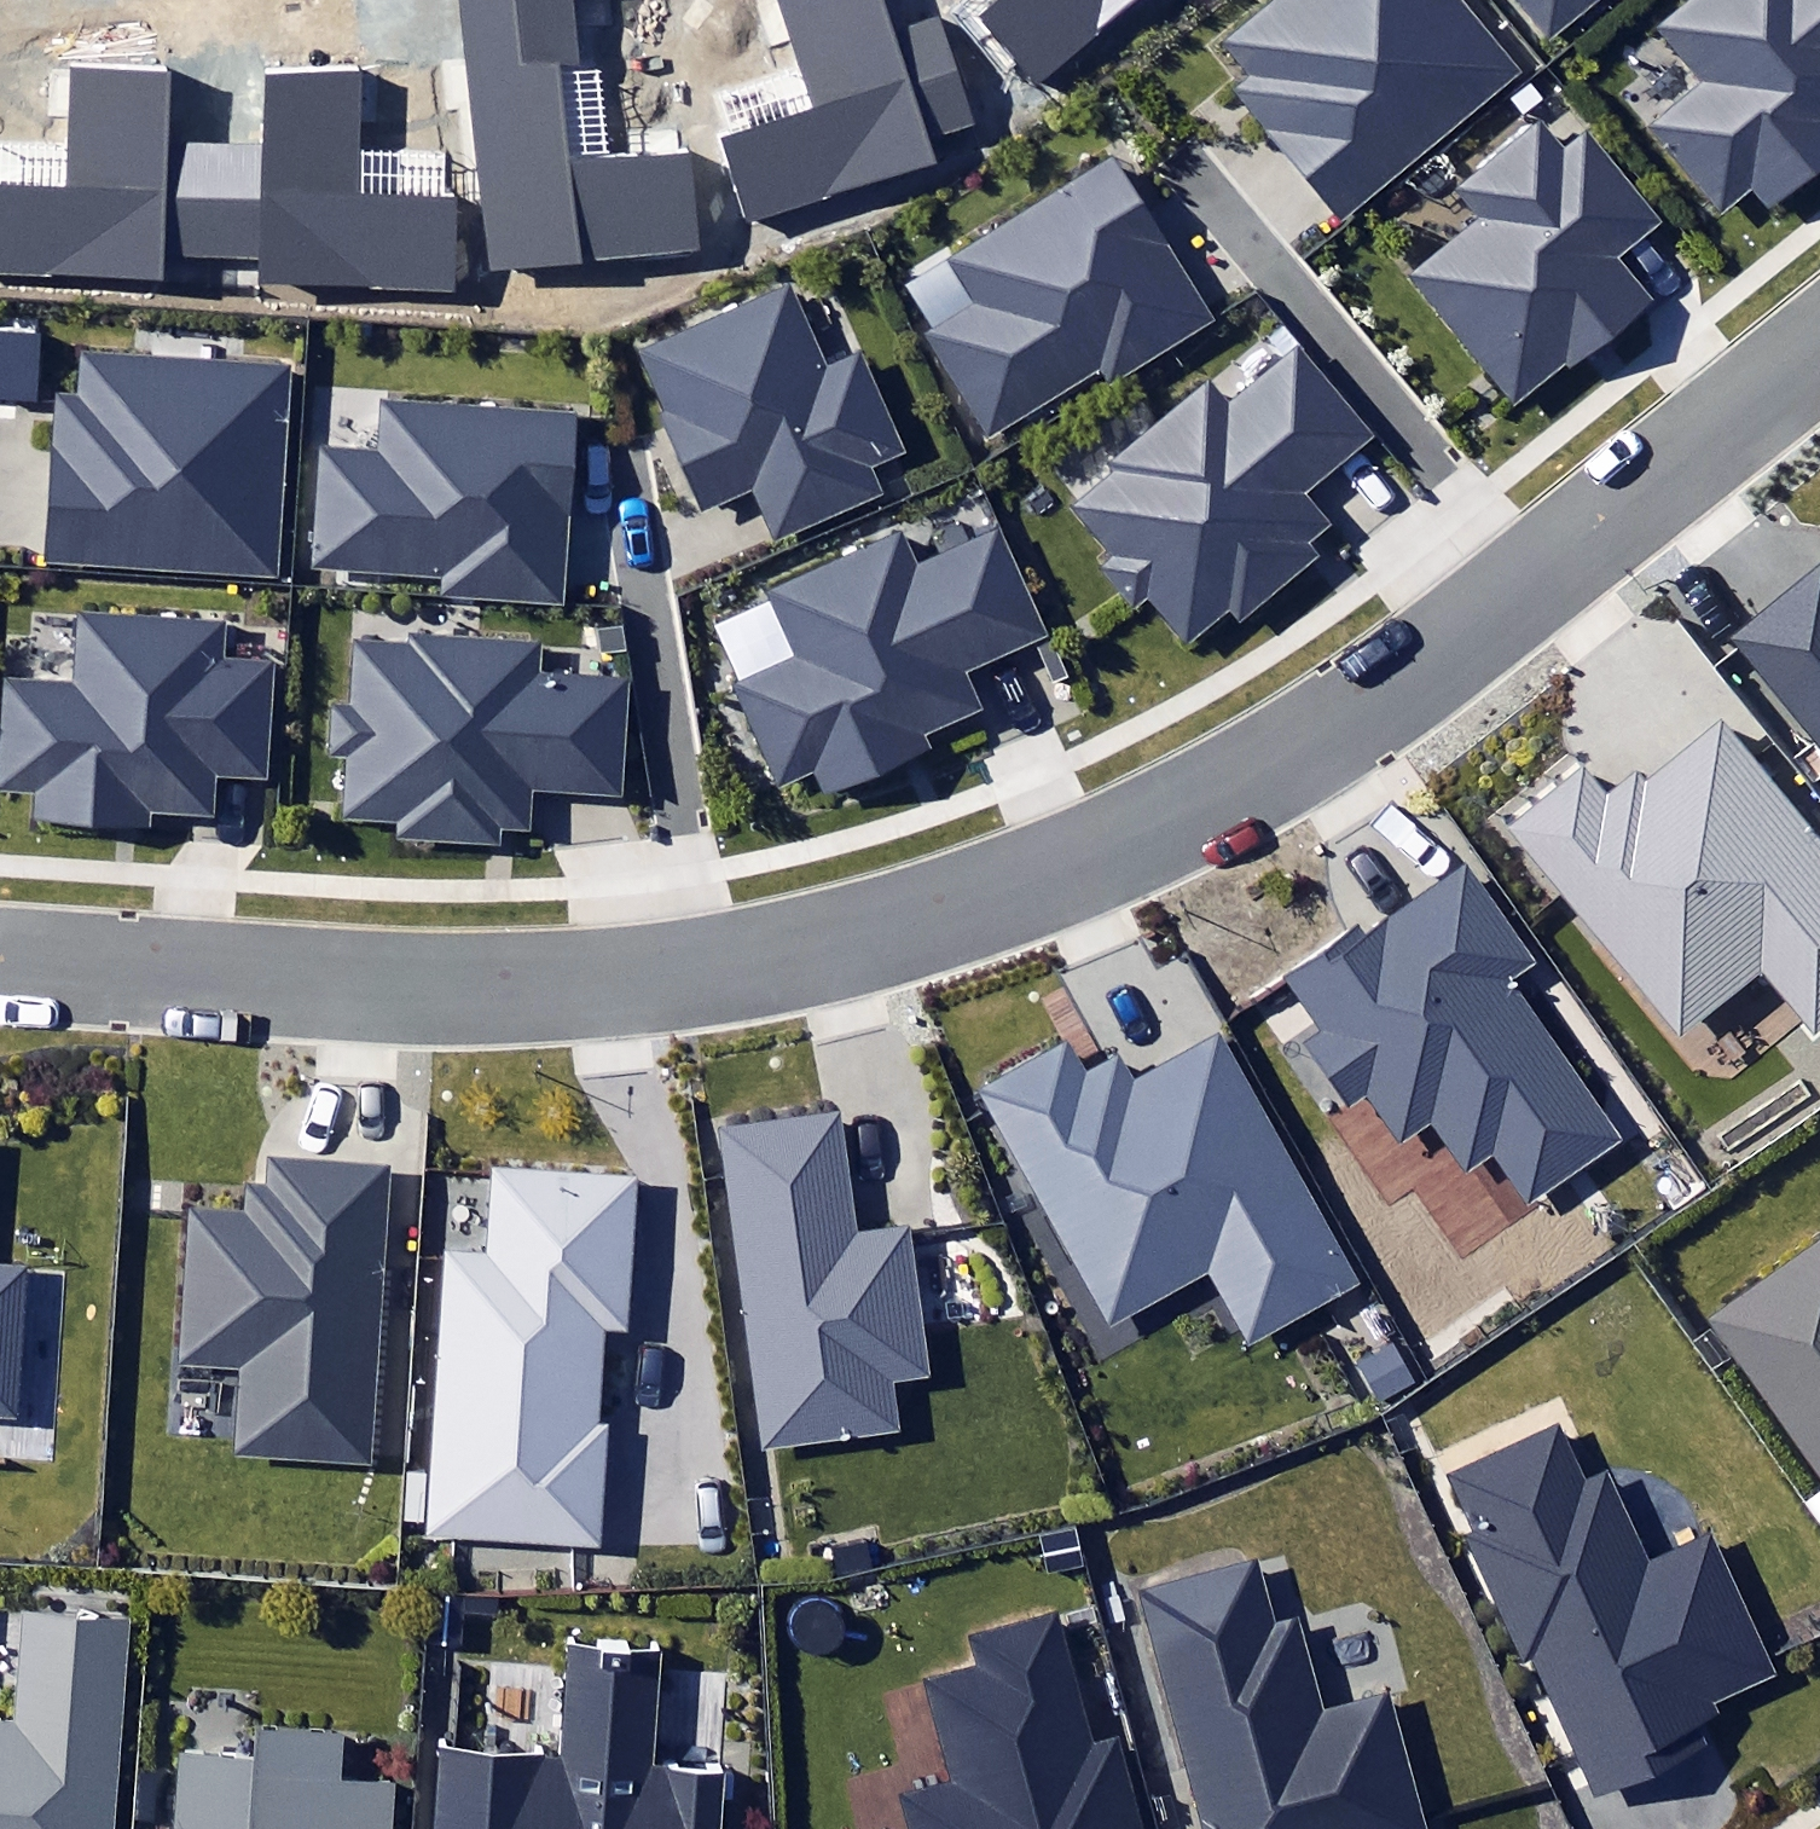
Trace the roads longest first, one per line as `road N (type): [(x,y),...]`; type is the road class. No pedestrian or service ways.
road 1 (residential): [(0,961),(438,987),(575,984),(721,969),(873,935),(1009,892),(1178,819),(1337,726),(1674,476),(1819,350)]

